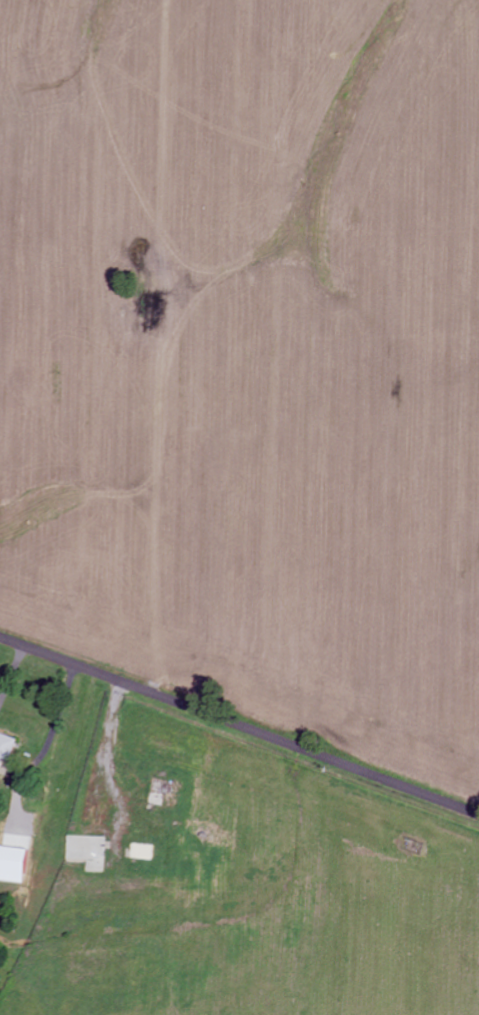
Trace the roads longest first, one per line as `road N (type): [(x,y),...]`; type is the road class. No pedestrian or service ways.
road 1 (residential): [(478,814),(0,637)]

